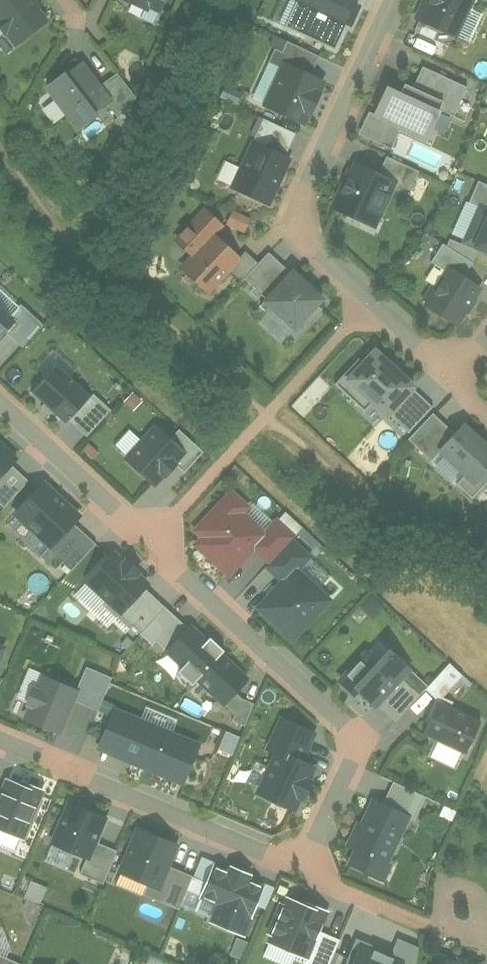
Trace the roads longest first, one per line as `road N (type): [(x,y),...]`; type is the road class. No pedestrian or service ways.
road 1 (residential): [(0,412),(345,716),(353,761),(312,844)]
road 2 (residential): [(394,0),(305,188),(316,247),(448,377)]
road 3 (residential): [(312,844),(273,854),(0,738)]
road 4 (residential): [(312,844),(335,887),(412,919)]

